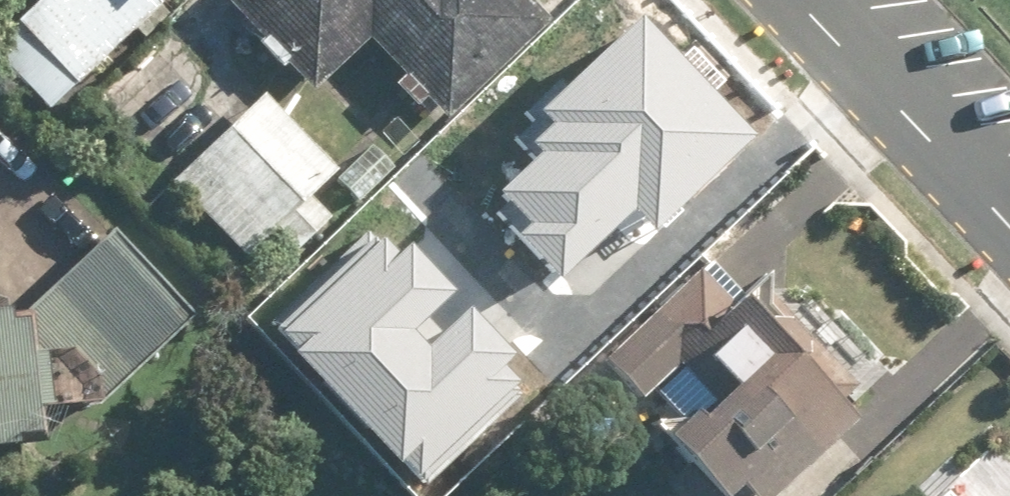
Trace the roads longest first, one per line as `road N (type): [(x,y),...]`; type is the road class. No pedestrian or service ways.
road 1 (residential): [(802,0),(1009,224)]

